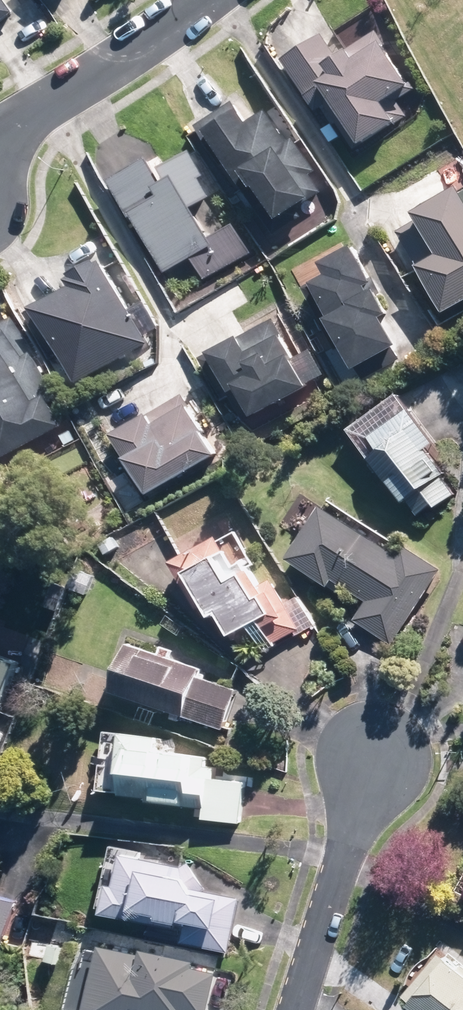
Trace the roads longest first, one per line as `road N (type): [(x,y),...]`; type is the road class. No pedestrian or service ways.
road 1 (residential): [(377,758),(295,1009)]
road 2 (residential): [(0,143),(202,0)]

